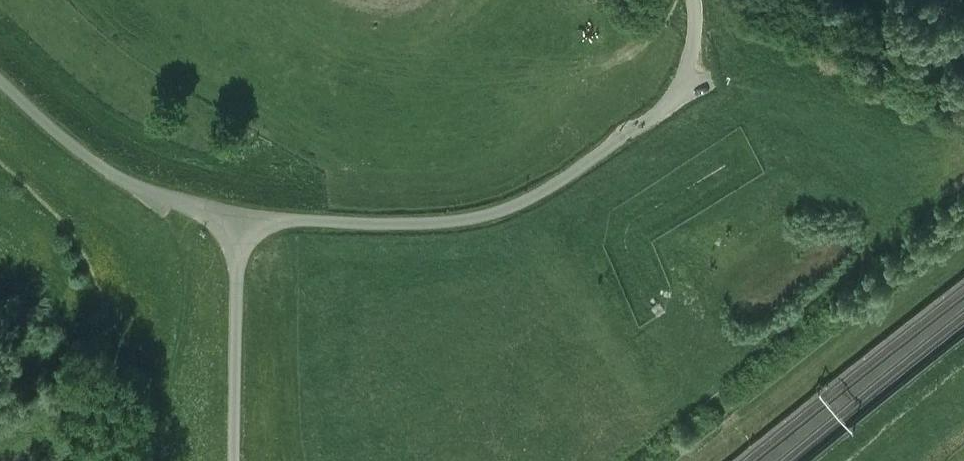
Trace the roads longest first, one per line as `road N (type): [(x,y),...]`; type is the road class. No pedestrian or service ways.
road 1 (motorway): [(300,460),(881,0)]
road 2 (motorway): [(793,0),(233,460)]

